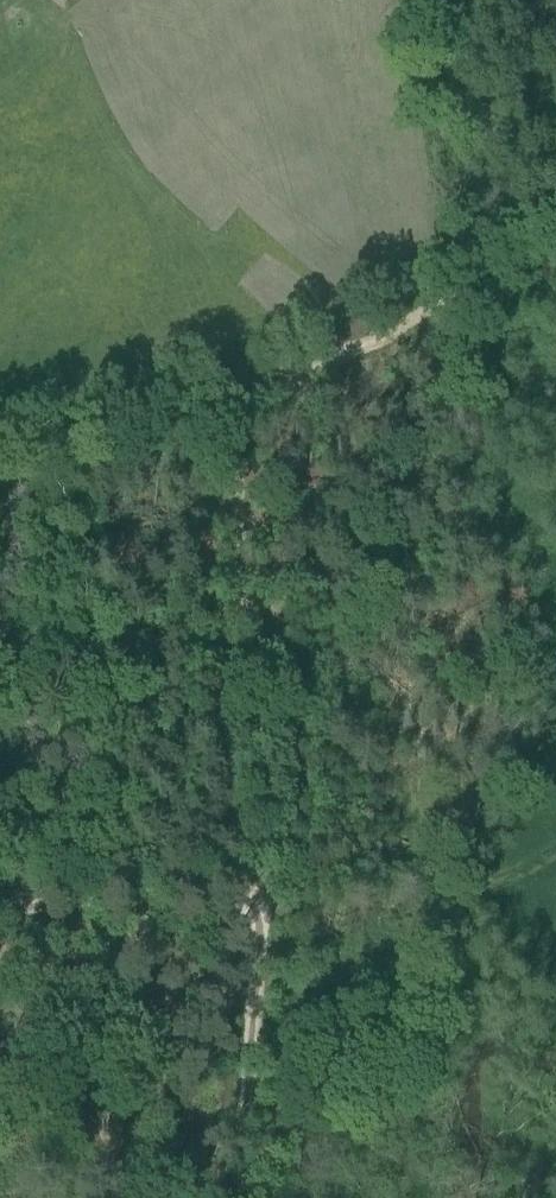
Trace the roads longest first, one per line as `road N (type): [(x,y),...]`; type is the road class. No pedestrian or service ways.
road 1 (track): [(0,922),(263,904),(239,1022),(230,1197)]

